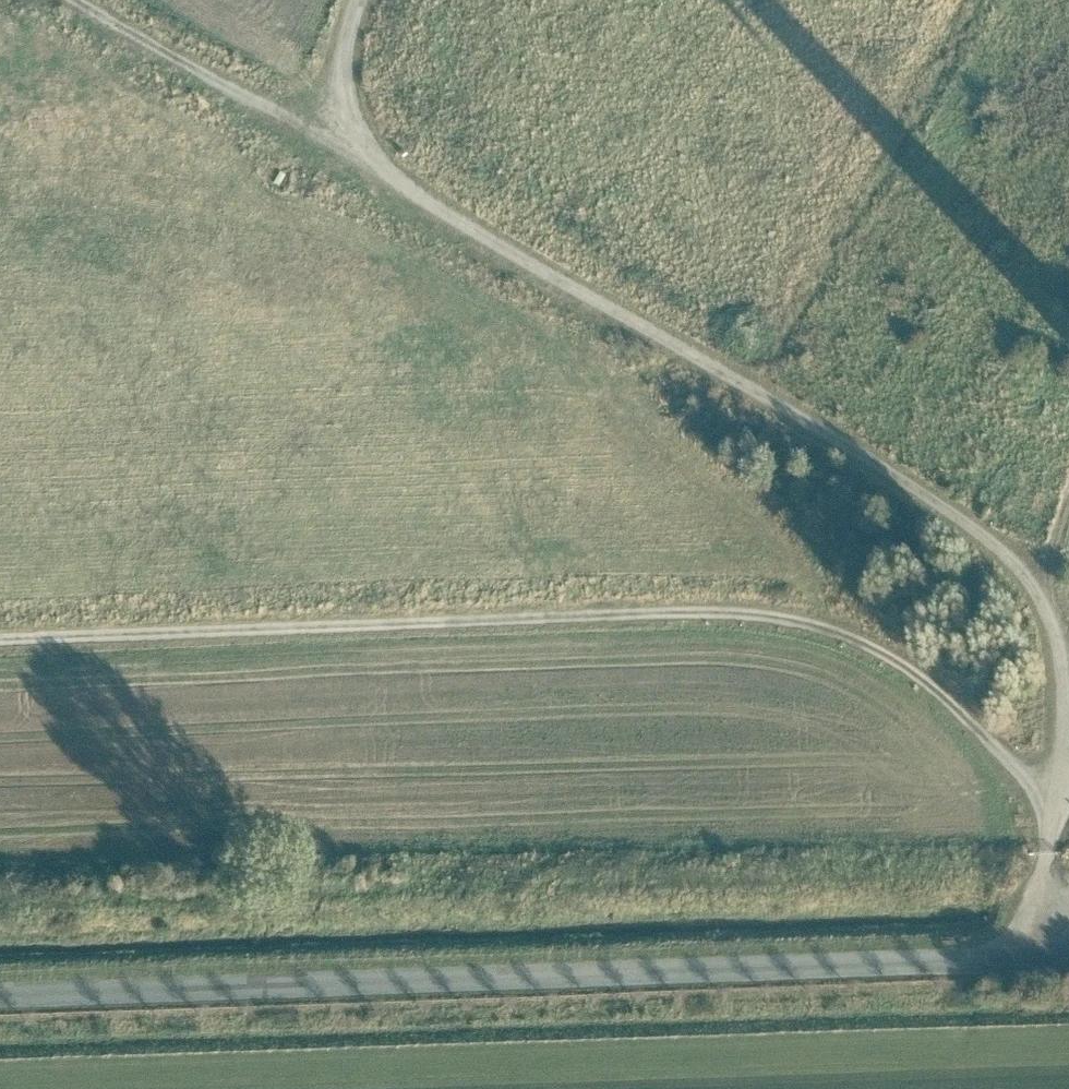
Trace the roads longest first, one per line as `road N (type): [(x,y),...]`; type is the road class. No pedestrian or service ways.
road 1 (track): [(0,627),(802,618),(931,689),(1056,818),(1057,965)]
road 2 (track): [(80,0),(836,445),(1041,587)]
road 3 (unclassified): [(1068,964),(0,998)]
road 4 (track): [(1068,477),(1041,587),(1040,664),(1056,818)]
road 5 (track): [(283,120),(354,0)]

